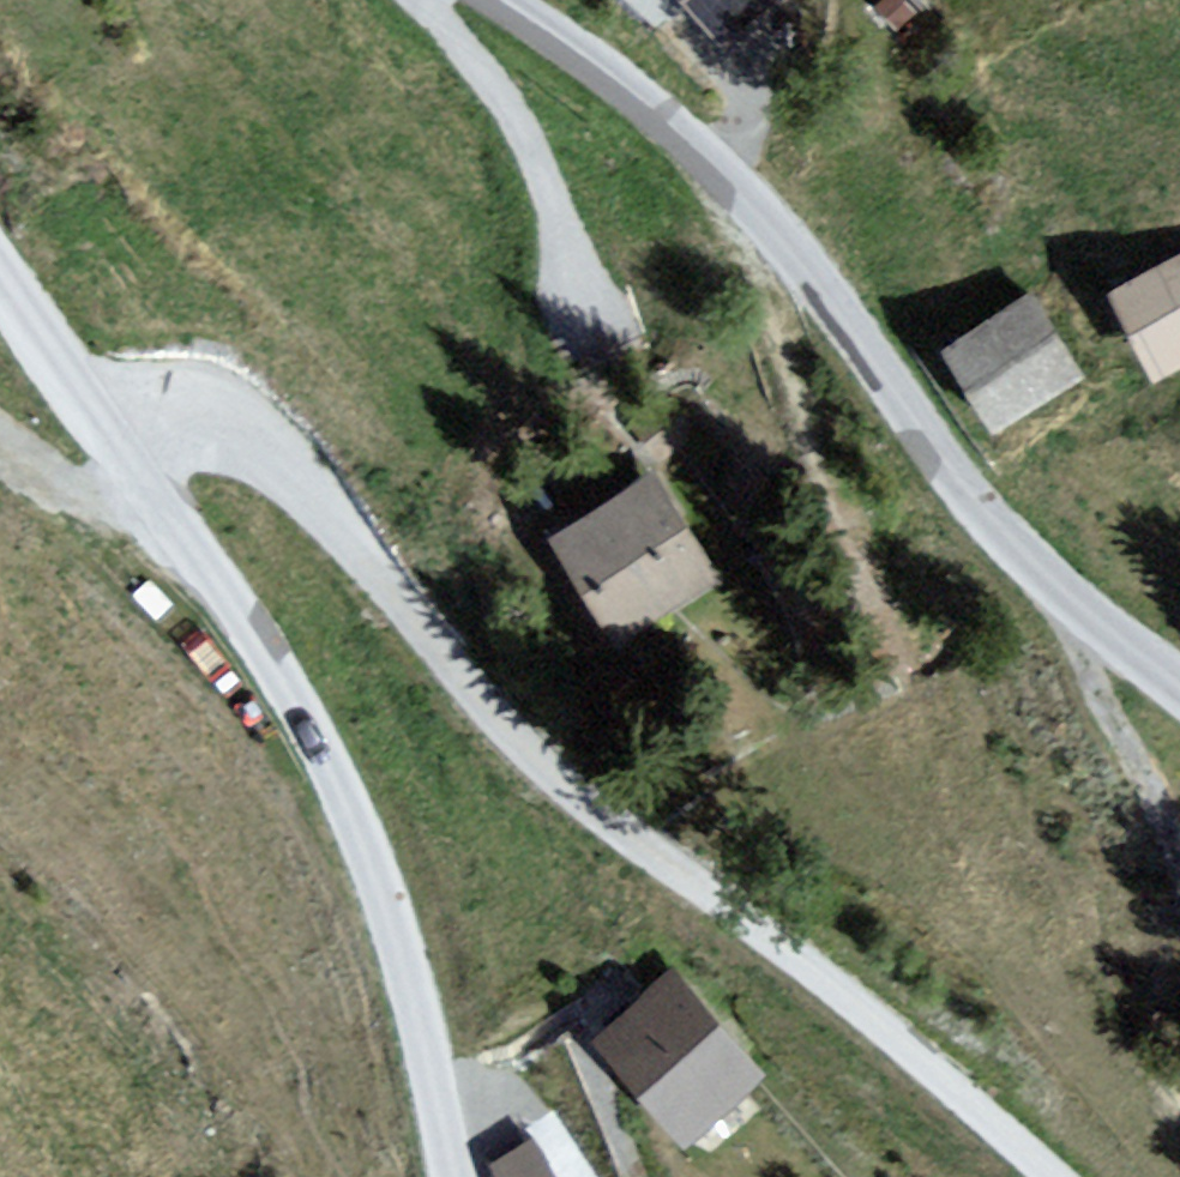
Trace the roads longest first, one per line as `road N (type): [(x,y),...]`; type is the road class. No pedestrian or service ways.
road 1 (unclassified): [(113,428),(172,409),(236,426),(303,482),(530,749),(633,839),(879,1022),(1055,1176)]
road 2 (unclassified): [(1179,681),(1079,609),(937,465),(758,211),(668,123),(500,0)]
road 3 (unclassified): [(443,1176),(389,911),(323,754),(113,428)]
road 4 (unclassified): [(113,428),(0,258)]

